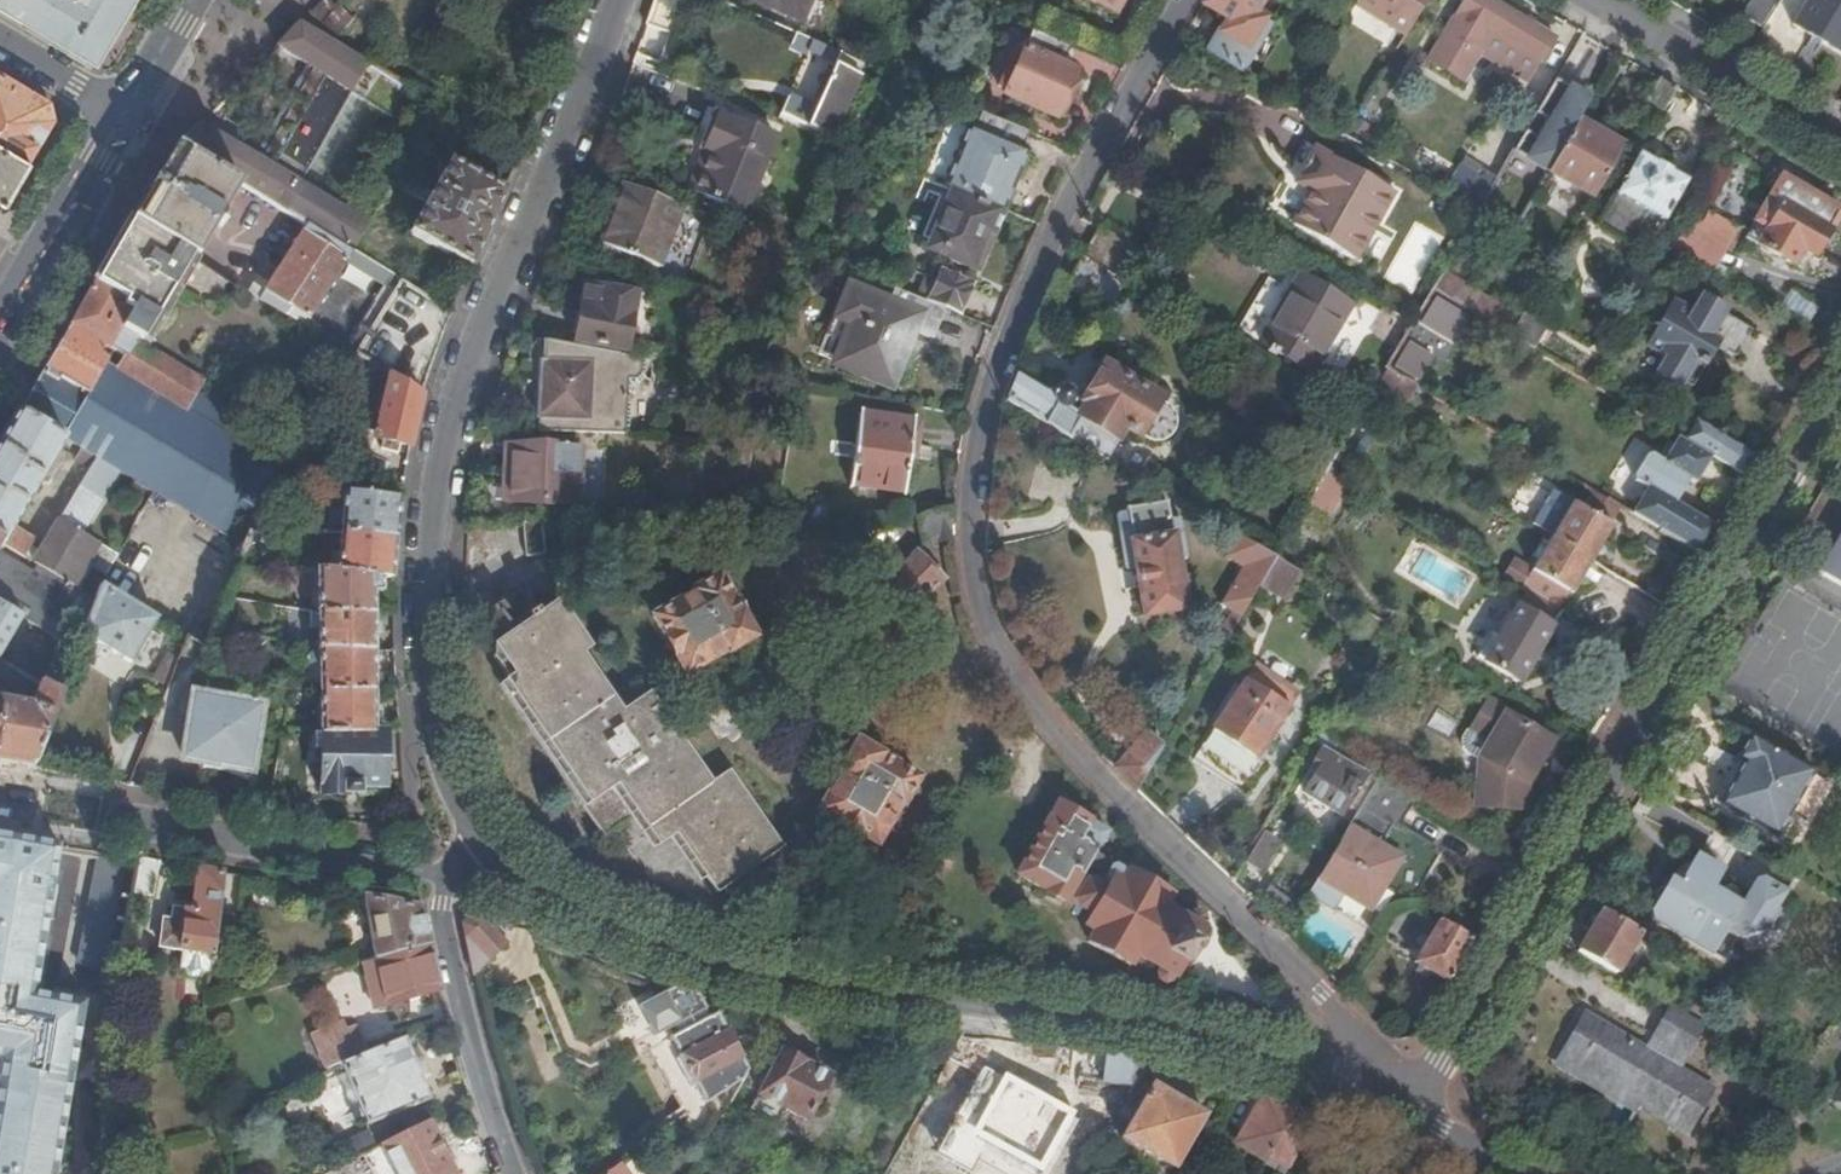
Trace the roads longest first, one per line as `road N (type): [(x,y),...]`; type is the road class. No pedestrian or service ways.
road 1 (residential): [(1172,0),(1066,189),(997,336),(966,450),(966,574),(1024,702),(1077,771),(1274,961),(1383,1095)]
road 2 (unclassified): [(1383,1095),(1307,1083),(1216,1044),(1129,1025),(900,1005),(684,962),(528,893),(474,845)]
road 3 (residential): [(474,845),(446,785),(420,661),(426,516),(454,395),(577,113),(615,0)]
road 4 (residential): [(1413,1109),(1431,1065),(1840,380)]
road 5 (residential): [(437,878),(96,819)]
road 6 (residential): [(504,1173),(436,937),(437,878)]
road 7 (residential): [(1840,142),(1600,0)]
road 8 (secondary): [(0,323),(125,110)]
road 9 (residential): [(286,0),(201,89),(146,74)]
road 10 (residential): [(0,42),(125,110)]
road 11 (unclassified): [(1413,1109),(1523,1173)]

